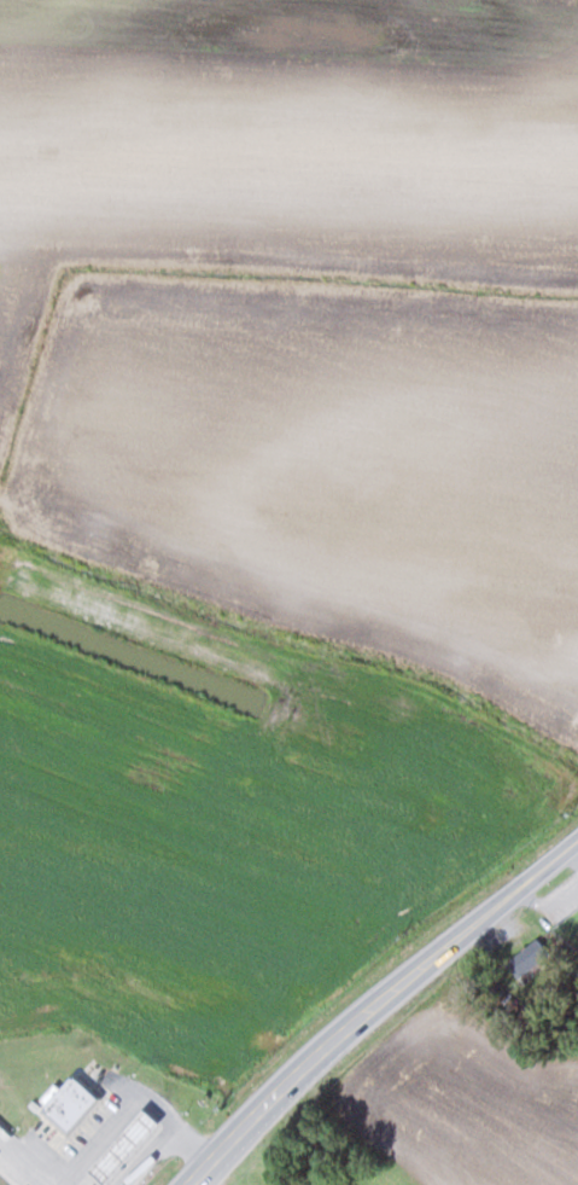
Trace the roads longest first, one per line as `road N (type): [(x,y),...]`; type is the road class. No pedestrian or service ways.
road 1 (primary): [(191,1184),(304,1063),(577,836)]

